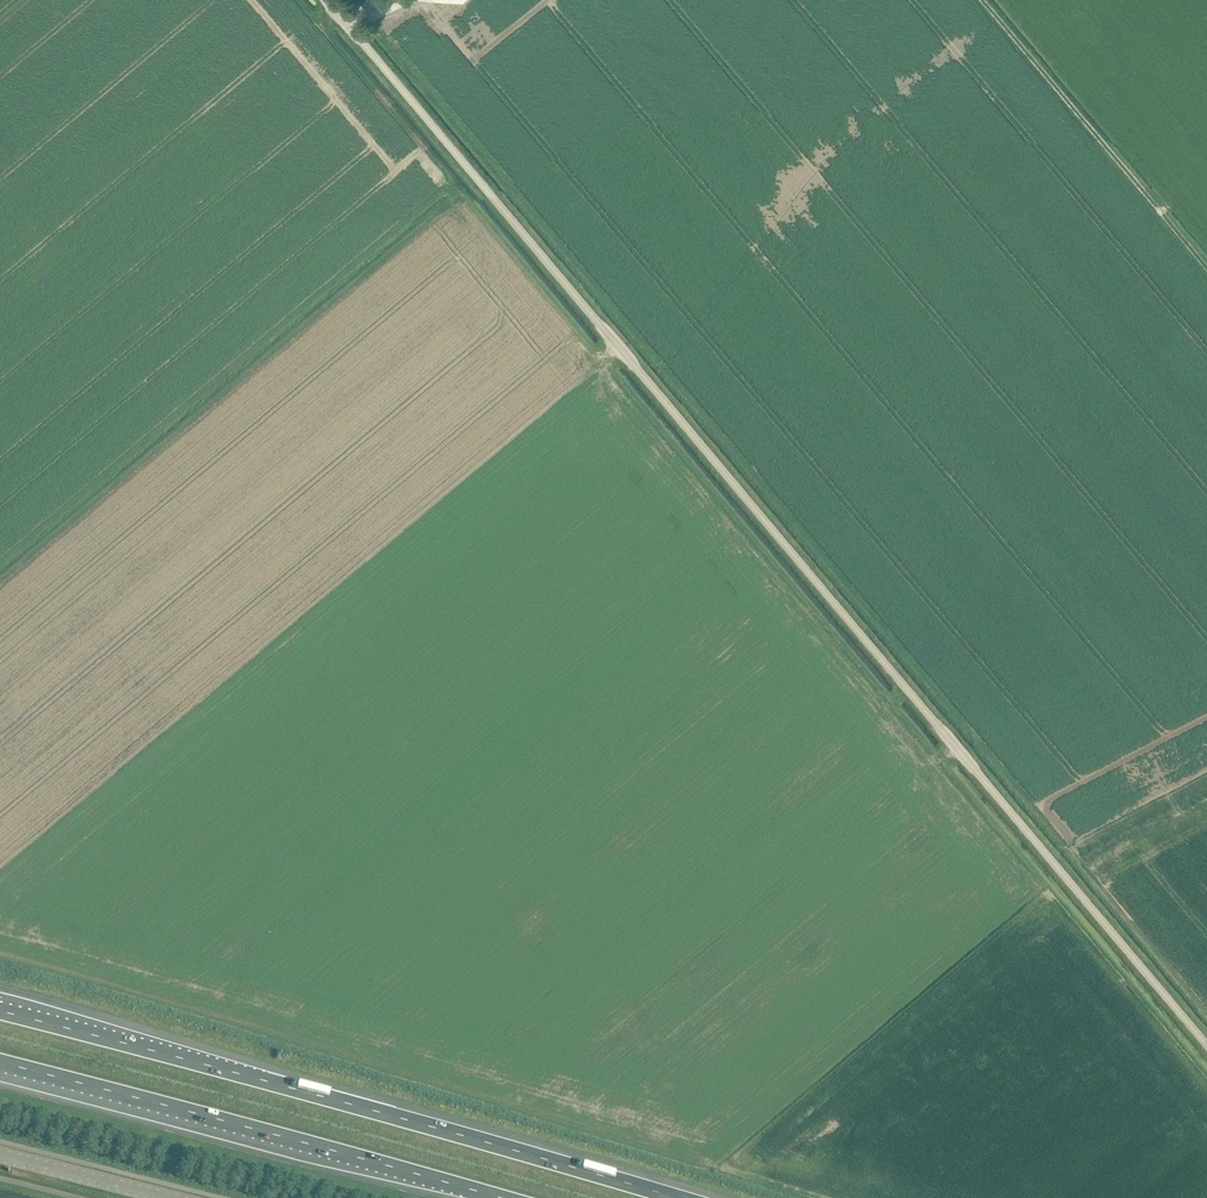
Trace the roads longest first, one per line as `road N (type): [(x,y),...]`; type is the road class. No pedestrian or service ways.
road 1 (unclassified): [(342,22),(1206,1047)]
road 2 (motorway): [(678,1197),(0,1011)]
road 3 (motorway): [(0,1062),(500,1197)]
road 4 (track): [(1206,270),(982,0)]
road 5 (unclassified): [(167,1197),(0,1157)]

